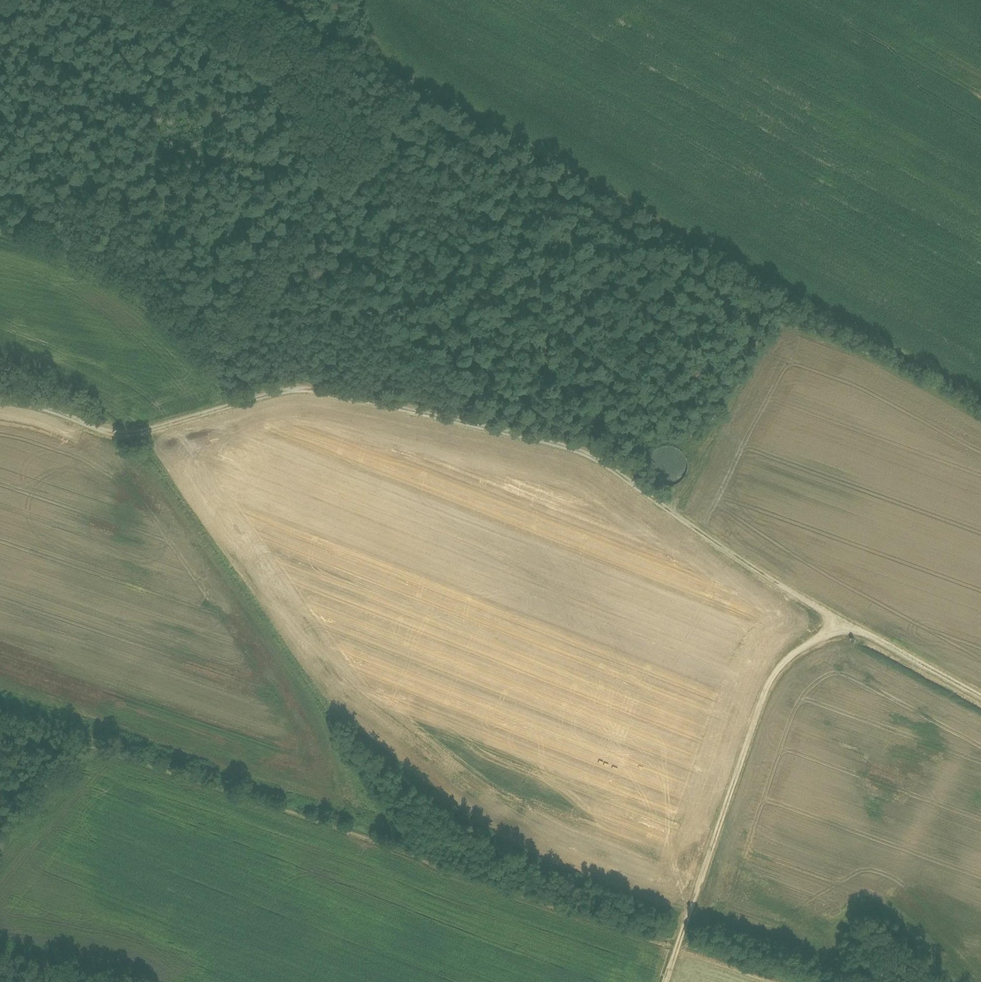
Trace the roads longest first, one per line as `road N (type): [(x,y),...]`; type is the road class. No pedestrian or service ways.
road 1 (track): [(0,397),(127,425),(311,381),(578,445),(802,596),(980,696)]
road 2 (track): [(845,620),(774,667),(664,981)]

